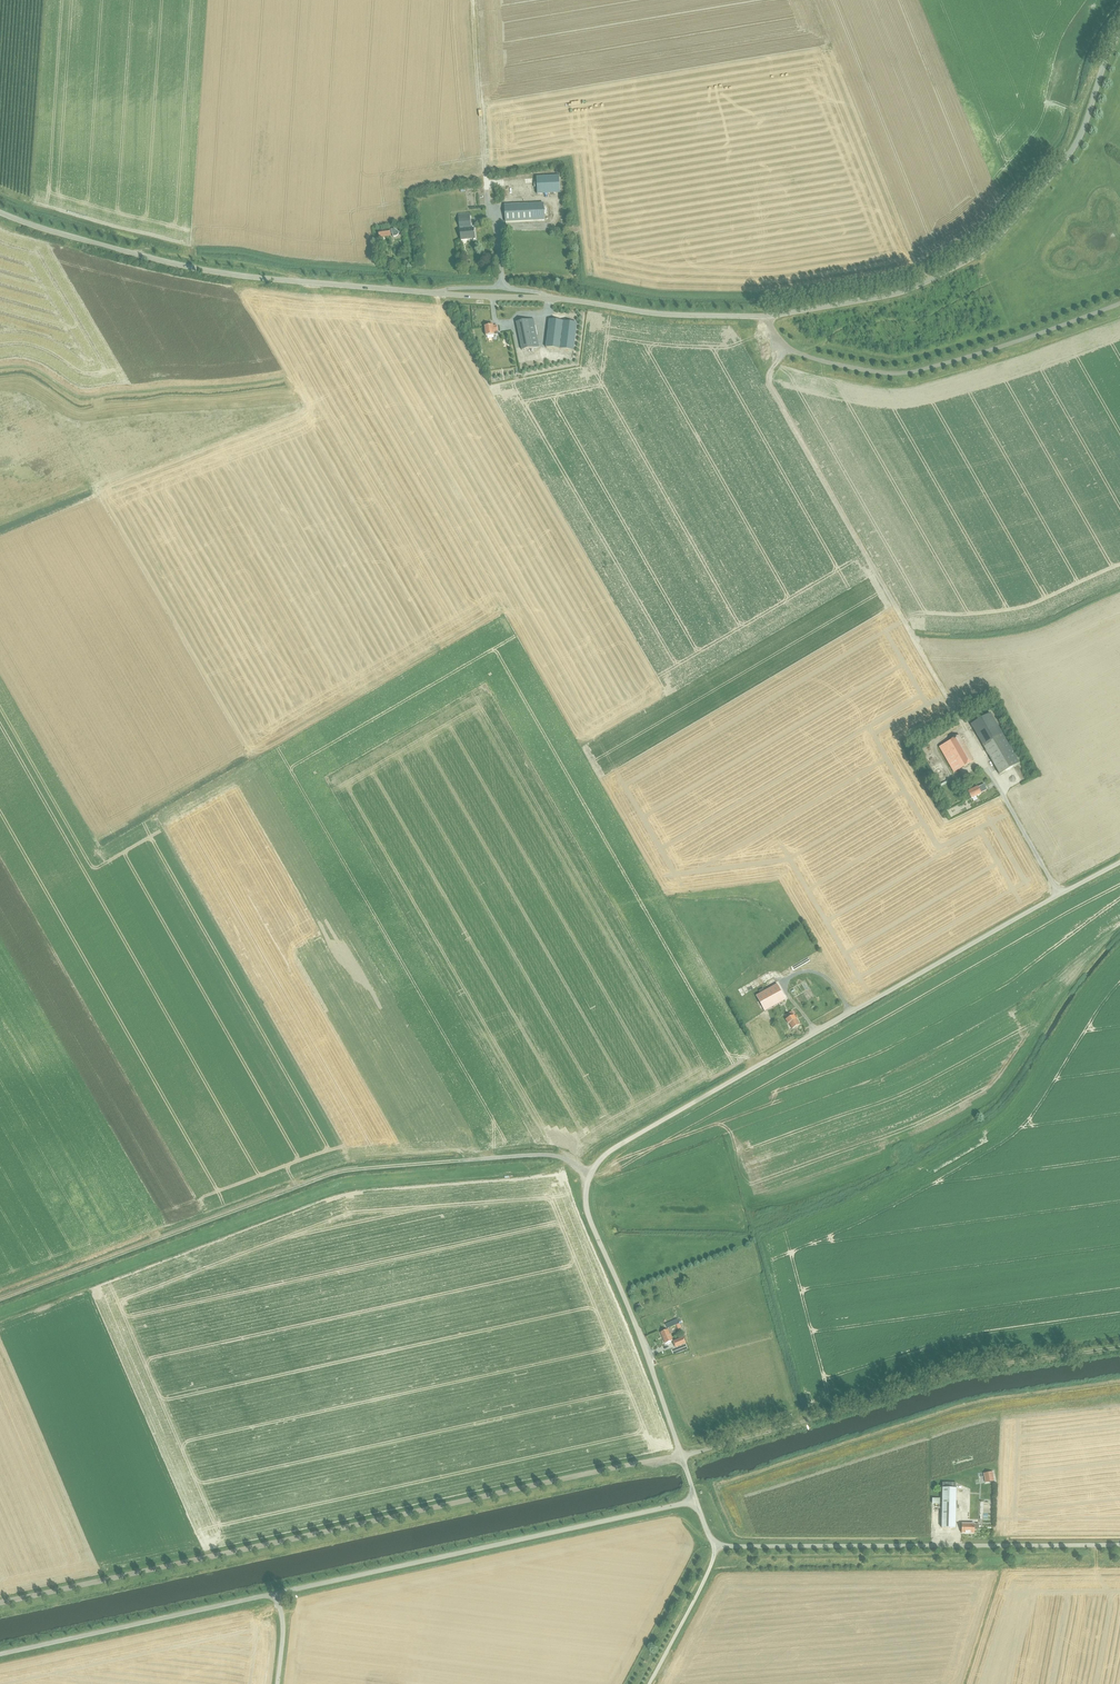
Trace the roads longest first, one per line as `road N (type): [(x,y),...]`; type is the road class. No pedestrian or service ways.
road 1 (unclassified): [(696,1500),(588,1212),(596,1165),(1119,862)]
road 2 (unclassified): [(768,316),(660,314),(224,274),(0,213)]
road 3 (track): [(682,1457),(0,1603)]
road 4 (track): [(0,1300),(334,1173),(535,1155),(565,1158),(590,1175)]
road 5 (unclassified): [(768,316),(901,292),(987,247),(1076,143),(1119,32)]
road 6 (track): [(682,1457),(966,1371),(1119,1348)]
road 7 (unclassified): [(277,1593),(696,1500)]
road 8 (track): [(957,714),(770,388),(769,372),(788,347)]
road 9 (unclassified): [(1119,1545),(716,1545)]
road 10 (unclassified): [(788,347),(867,370),(913,372),(1119,303)]
road 11 (unclassified): [(0,1654),(277,1593)]
road 12 (track): [(129,252),(309,283)]
road 13 (unclassified): [(649,1683),(716,1545)]

